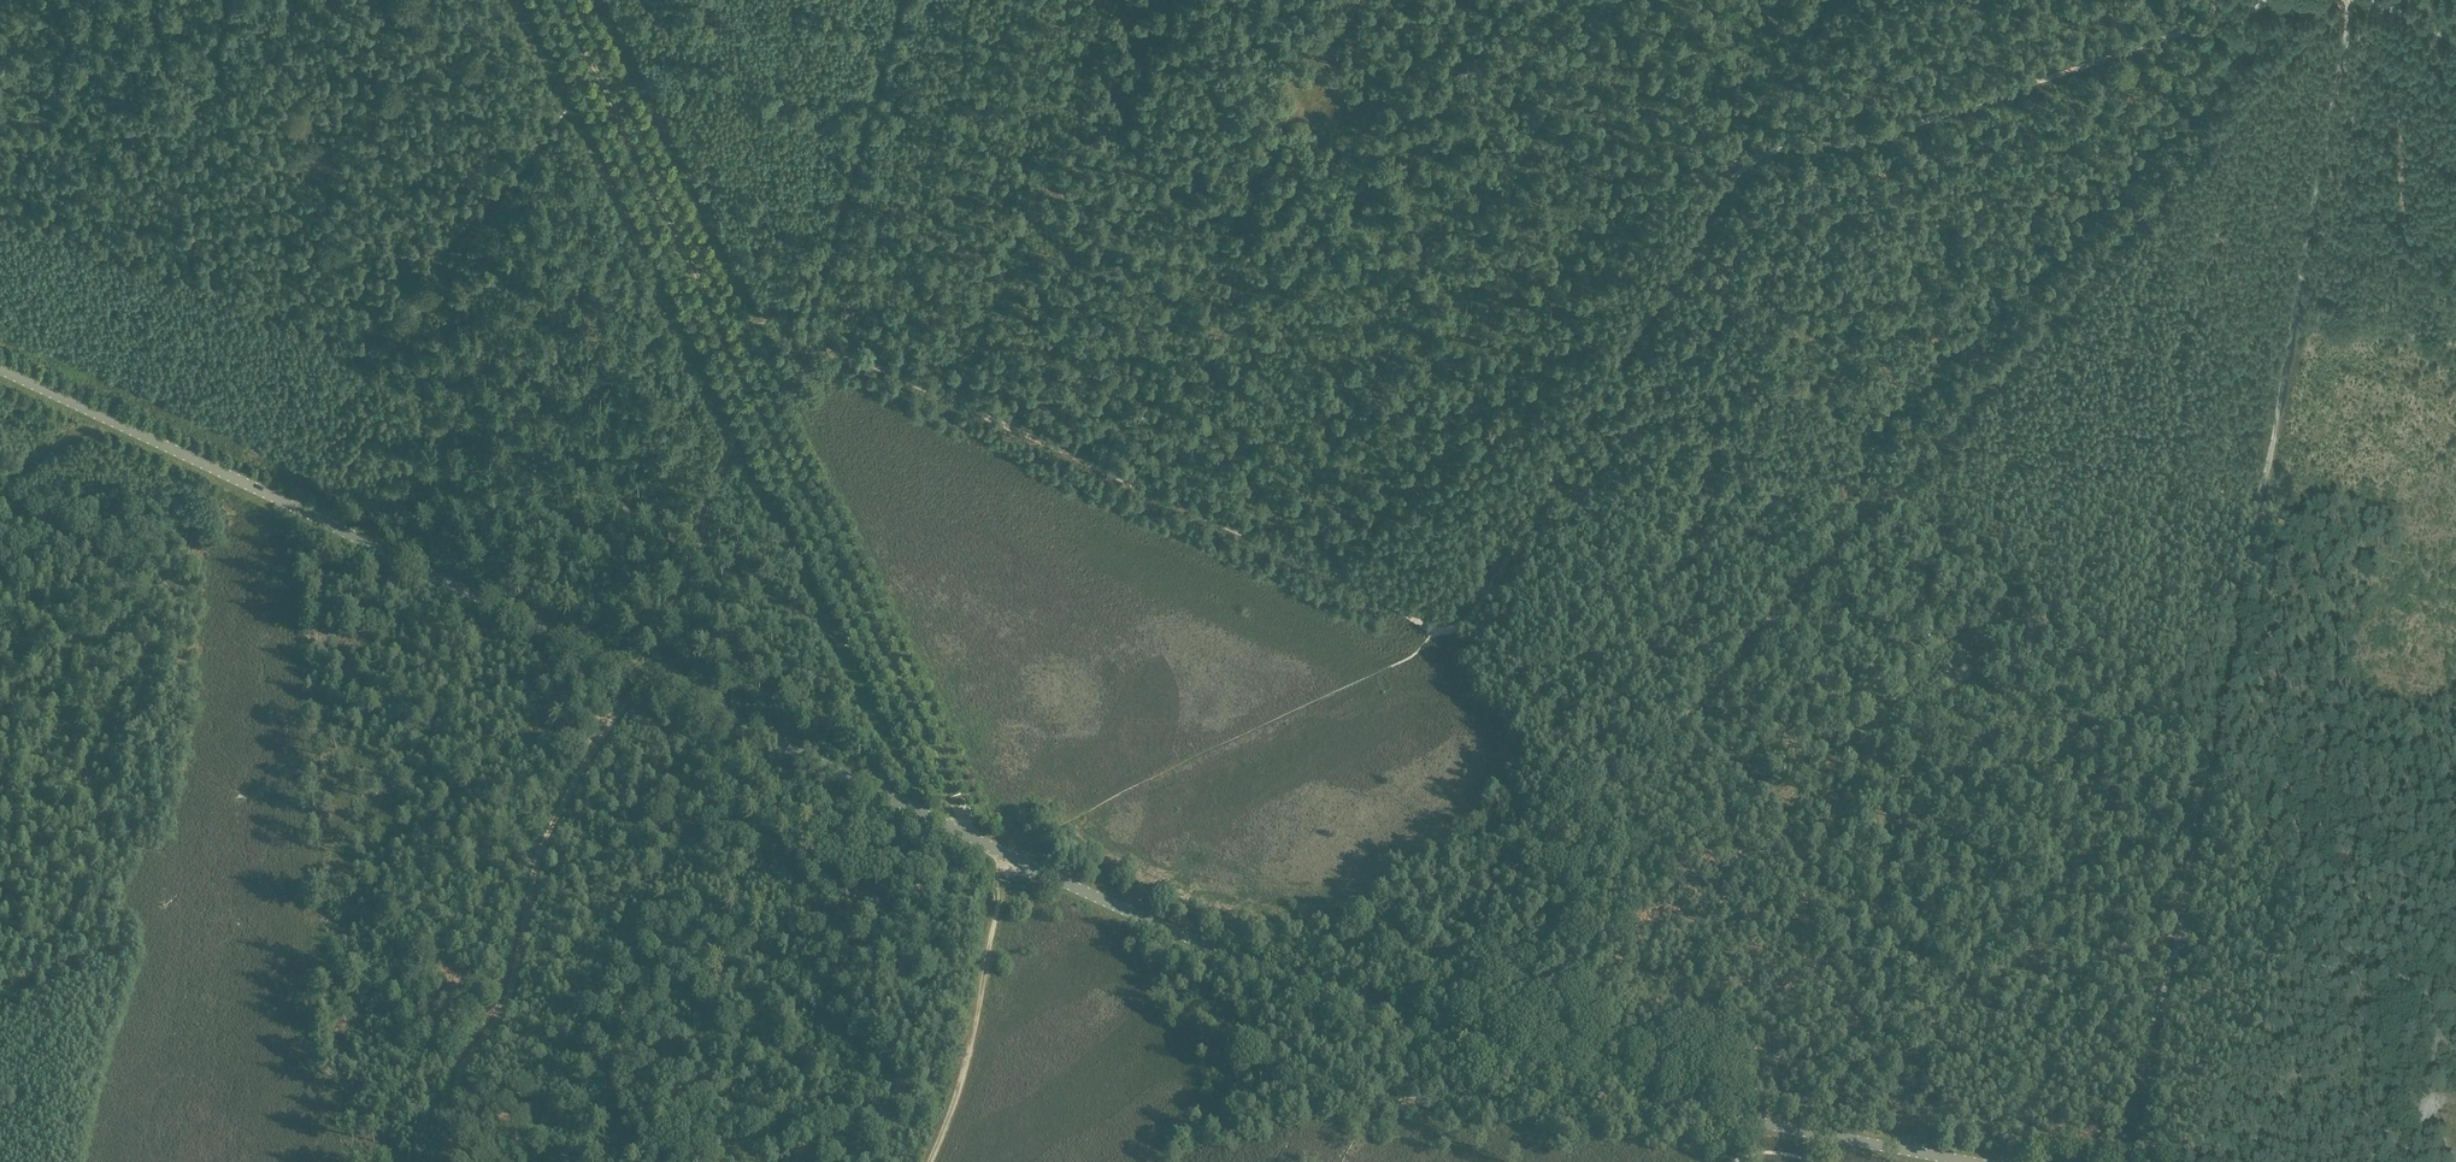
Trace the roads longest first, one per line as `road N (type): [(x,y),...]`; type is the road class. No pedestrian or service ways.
road 1 (tertiary): [(1972,1161),(1591,1084),(1190,938),(0,370)]
road 2 (track): [(1007,856),(1461,628),(1729,180),(1763,161),(1887,134)]
road 3 (track): [(2148,1072),(2350,0)]
road 4 (track): [(554,0),(596,83),(359,354),(694,549),(903,684)]
road 5 (track): [(457,1161),(456,1090),(510,985),(538,847),(642,674),(750,385),(721,321)]
road 6 (track): [(703,287),(1447,631)]
road 7 (track): [(1887,134),(2266,0)]
road 8 (track): [(903,684),(750,385)]
road 9 (track): [(1007,856),(973,1048),(932,1161)]
road 10 (track): [(2455,970),(2434,987),(2177,941)]
road 11 (track): [(596,83),(721,321)]
road 12 (track): [(1909,1150),(1810,910)]
road 13 (track): [(903,684),(961,813),(1007,856)]
road 14 (track): [(2413,1161),(2438,1030)]

